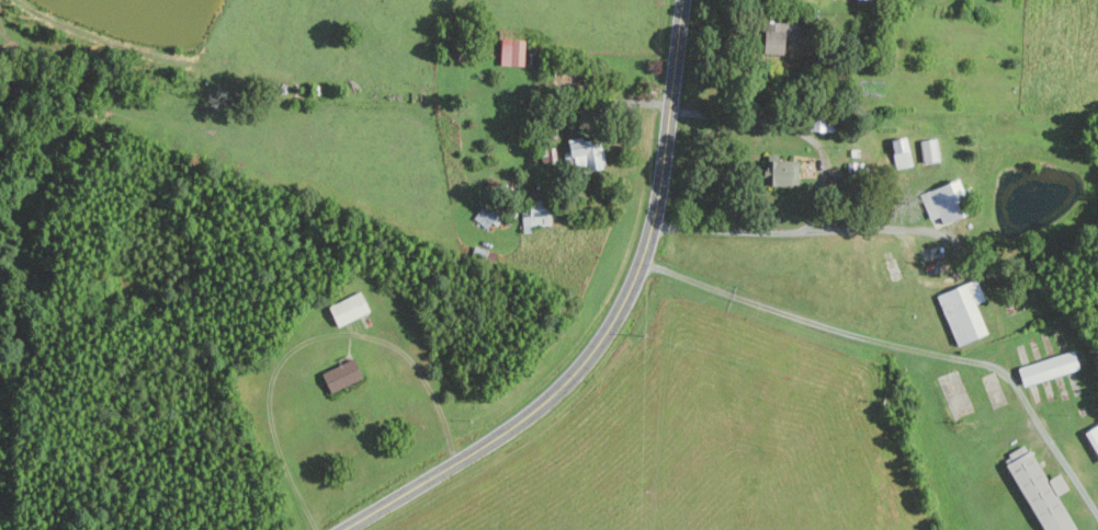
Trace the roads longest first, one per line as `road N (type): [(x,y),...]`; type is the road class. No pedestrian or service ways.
road 1 (secondary): [(345,529),(518,425),(569,381),(611,327),(637,273),(656,204),(682,0)]

